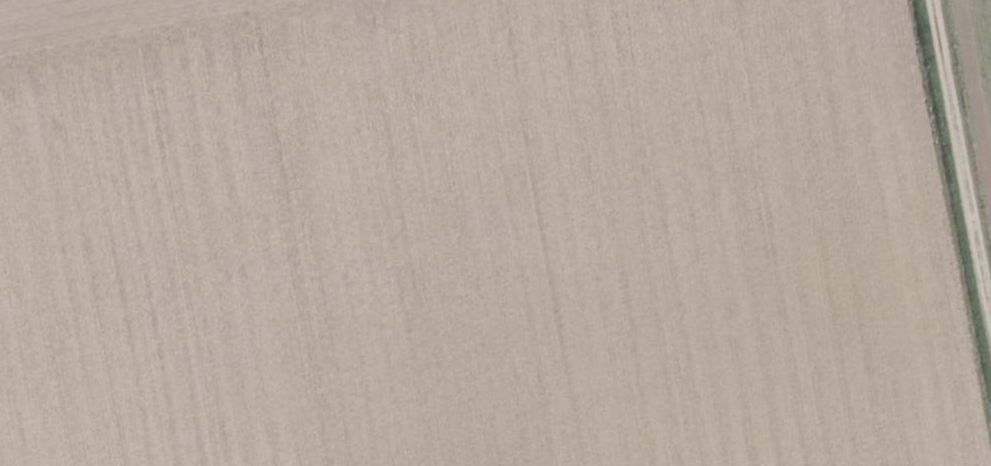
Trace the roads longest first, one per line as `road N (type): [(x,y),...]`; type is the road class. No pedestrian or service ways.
road 1 (track): [(990,292),(936,0)]

